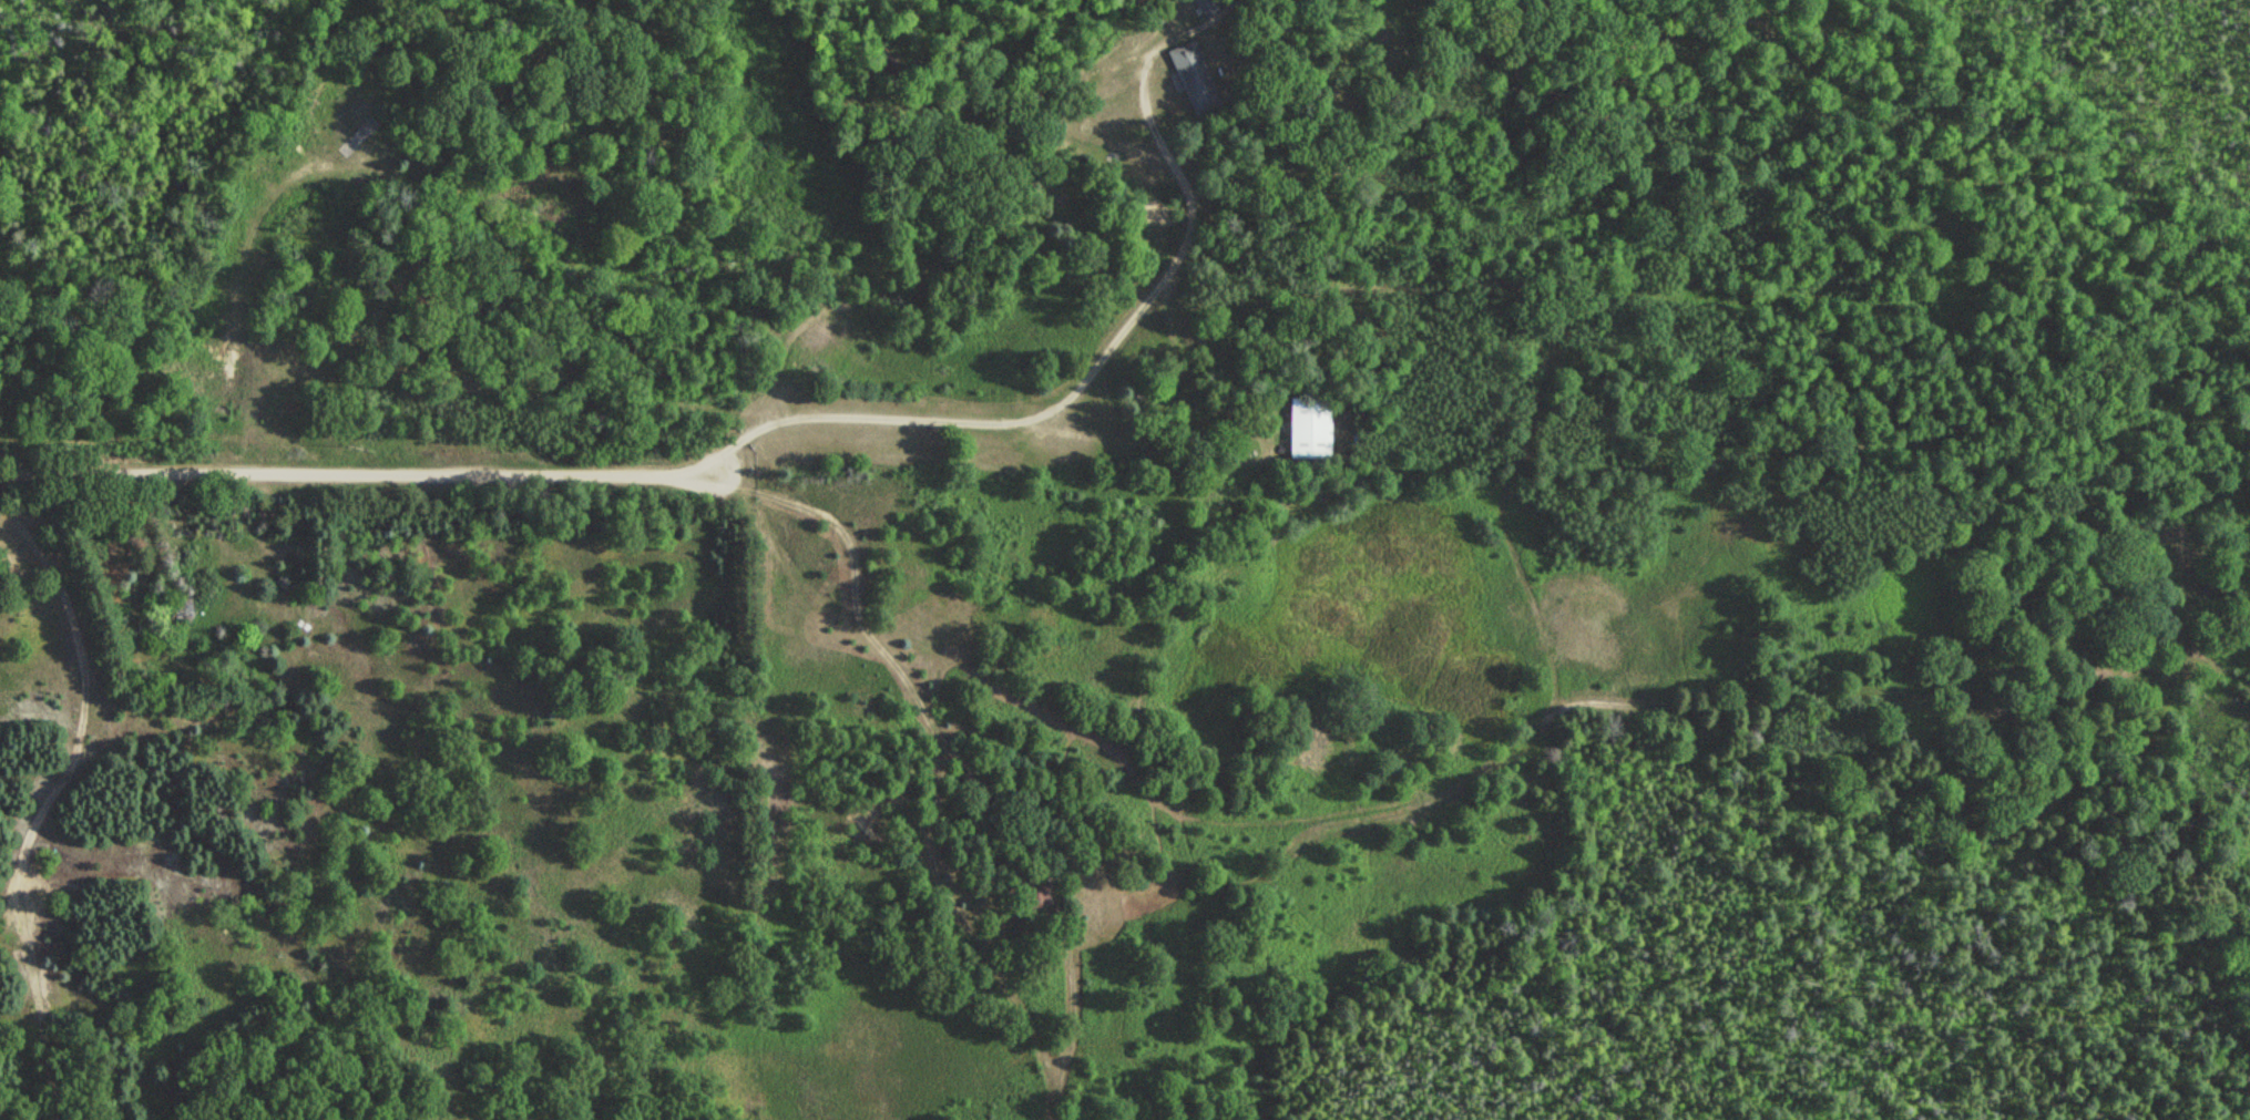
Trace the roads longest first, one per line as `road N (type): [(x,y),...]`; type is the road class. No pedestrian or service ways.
road 1 (residential): [(0,472),(707,474)]

